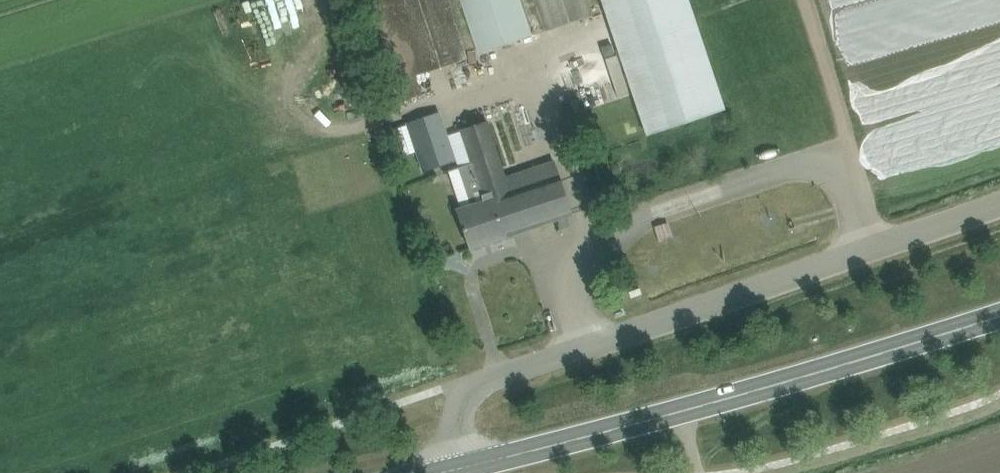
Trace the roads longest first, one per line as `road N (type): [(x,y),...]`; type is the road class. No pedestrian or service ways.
road 1 (primary): [(455,468),(999,314)]
road 2 (unclassified): [(999,208),(464,390)]
road 3 (track): [(850,138),(805,0)]

